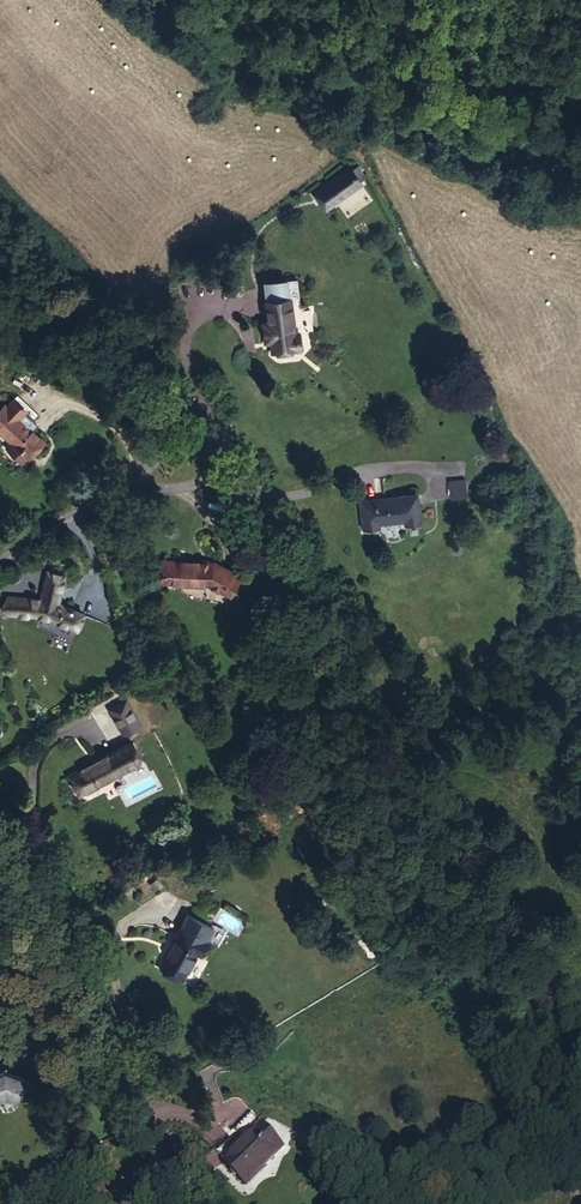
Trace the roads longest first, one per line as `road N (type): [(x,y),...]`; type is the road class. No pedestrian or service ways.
road 1 (residential): [(0,768),(18,794),(132,1094),(189,1203)]
road 2 (residential): [(188,487),(295,499),(379,468),(424,465)]
road 3 (residential): [(0,564),(114,490),(188,487)]
road 4 (residential): [(188,487),(219,466),(243,422),(249,350),(232,313)]

